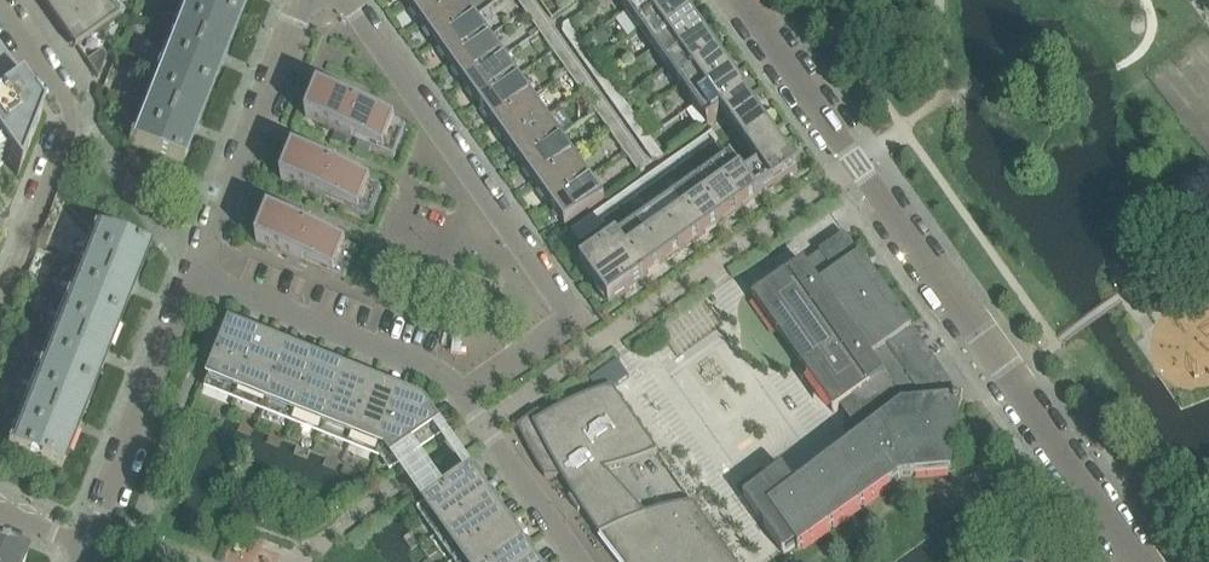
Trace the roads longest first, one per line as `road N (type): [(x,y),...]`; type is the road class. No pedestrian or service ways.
road 1 (residential): [(1093,497),(741,0)]
road 2 (residential): [(196,276),(437,372),(577,561)]
road 3 (residential): [(342,0),(593,348)]
road 4 (residential): [(0,7),(74,114),(0,305)]
road 5 (residential): [(306,0),(196,276)]
road 6 (residential): [(196,276),(90,549)]

